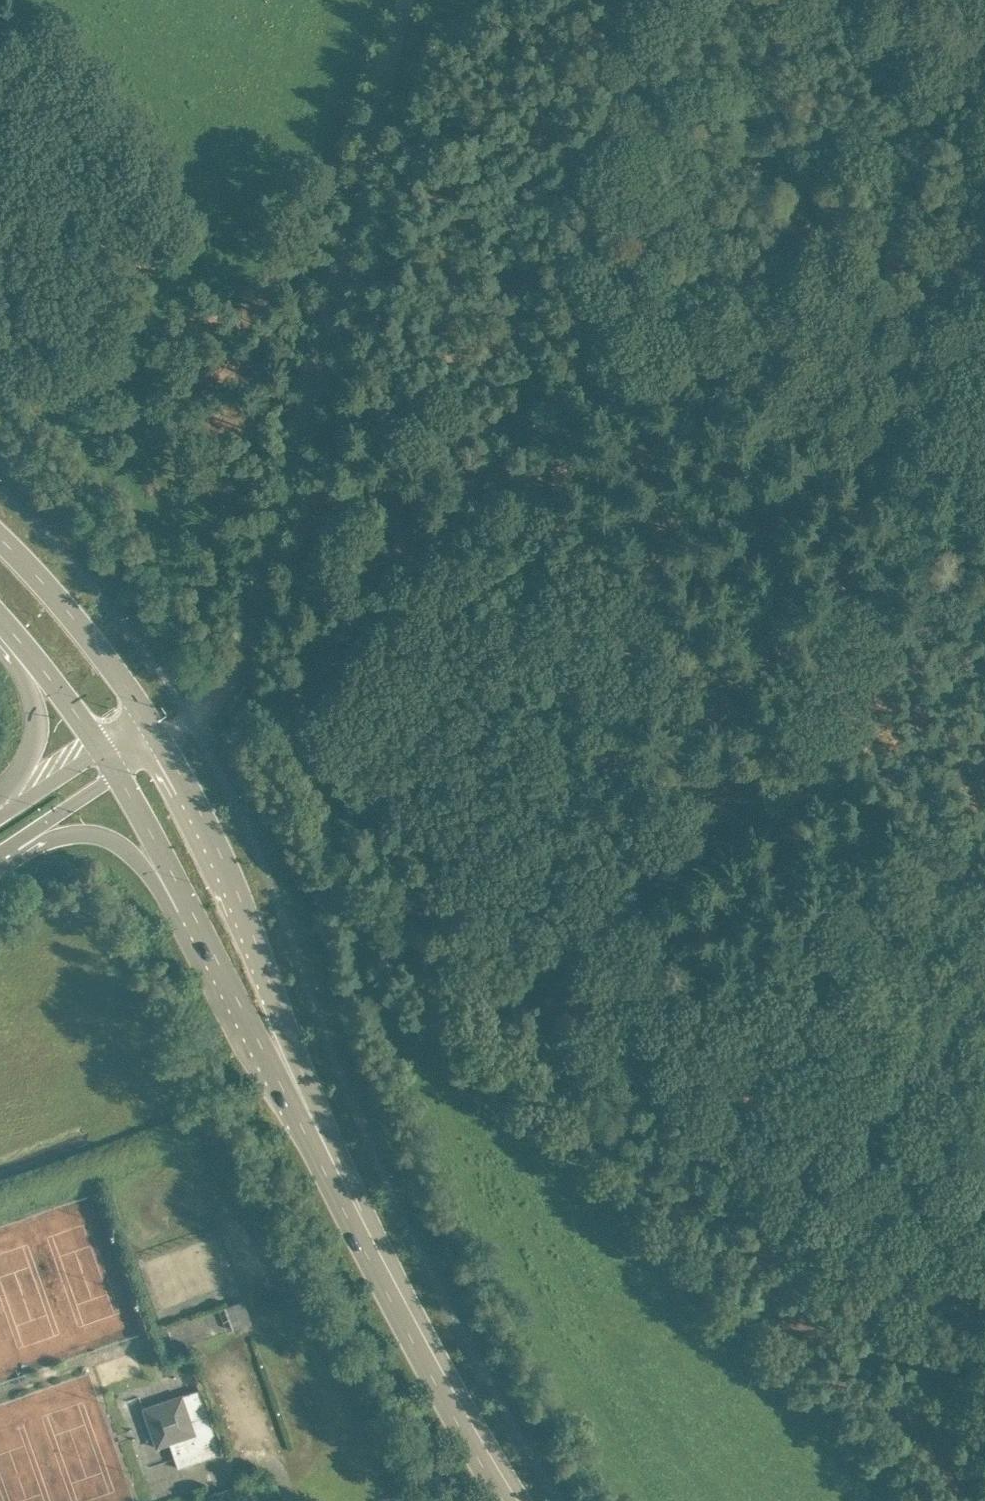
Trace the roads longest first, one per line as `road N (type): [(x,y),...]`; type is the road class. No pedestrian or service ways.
road 1 (track): [(159,737),(192,723),(246,671),(268,622),(405,0)]
road 2 (unclassified): [(515,1500),(461,1413),(287,1072)]
road 3 (unclassified): [(287,1072),(269,986),(238,900),(159,737)]
road 4 (tertiary): [(159,737),(41,577),(0,540)]
road 5 (trunk): [(0,857),(95,838),(126,852),(191,915)]
road 6 (unclassified): [(191,915),(235,998),(287,1072)]
road 7 (trunk): [(7,627),(37,721),(29,753),(0,795)]
road 8 (unclassified): [(117,777),(191,915)]
road 9 (tertiary): [(7,627),(98,745)]
road 10 (trunk): [(0,855),(117,777)]

